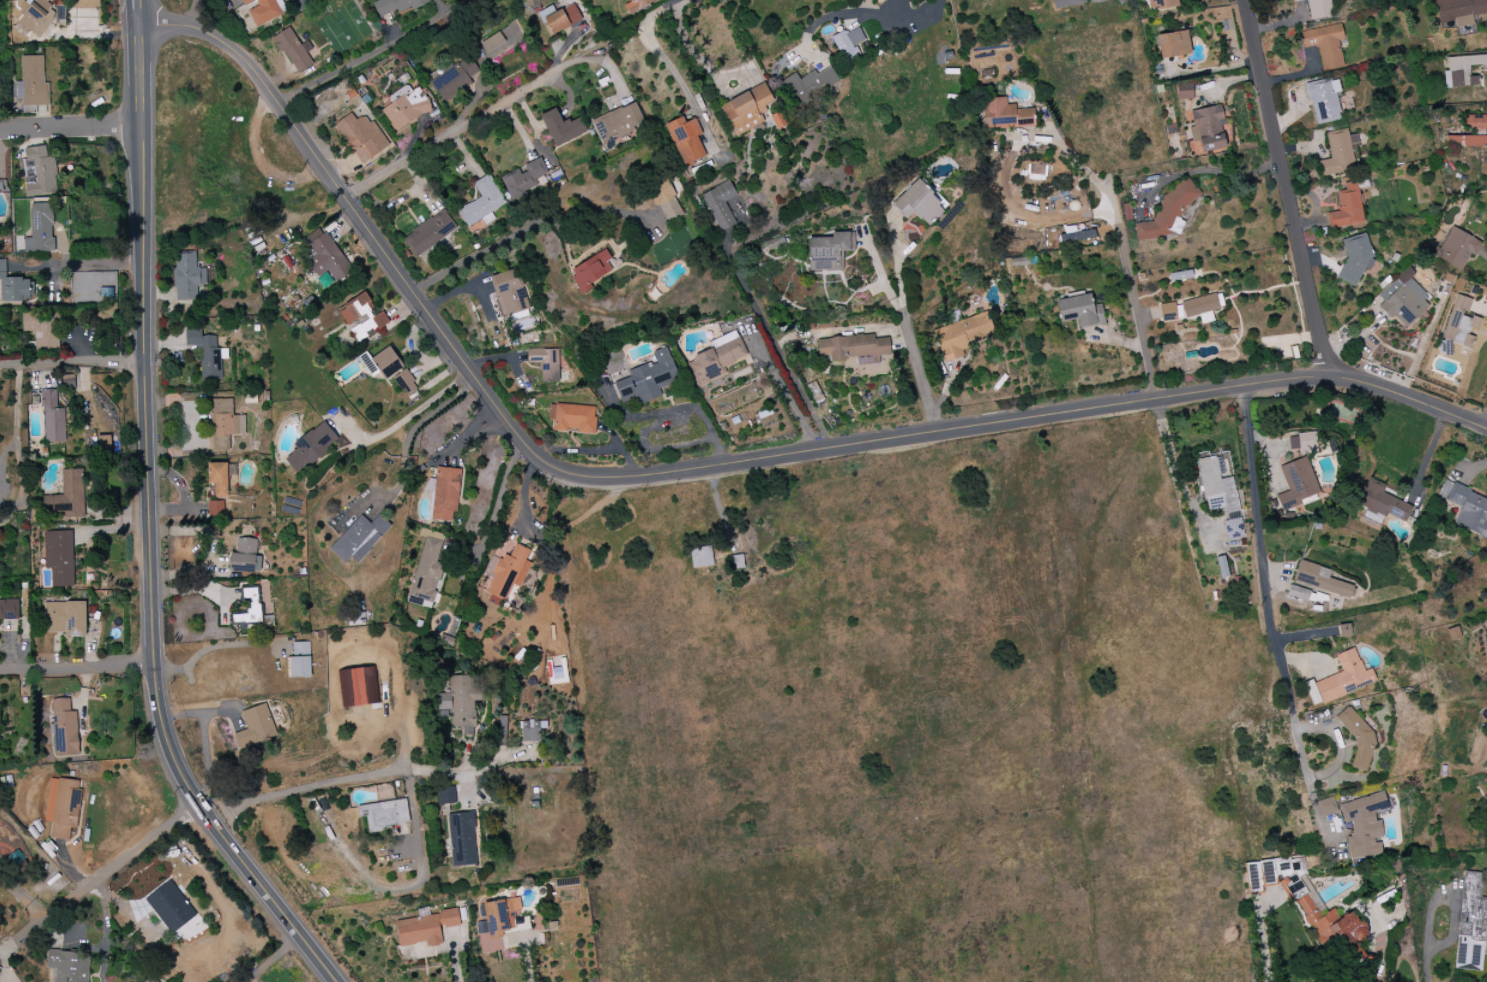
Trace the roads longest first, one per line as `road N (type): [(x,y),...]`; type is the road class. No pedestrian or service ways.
road 1 (residential): [(140,22),(205,33),(251,68),(505,418),(565,471),(647,475),(1303,379),(1357,382),(1486,430)]
road 2 (primary): [(140,22),(157,696),(178,769),(199,807),(335,981)]
road 3 (residential): [(1249,387),(1270,608),(1323,833)]
road 4 (residential): [(1247,0),(1329,379)]
road 5 (residential): [(414,292),(544,220),(597,210),(648,221)]
road 6 (residential): [(345,198),(556,71)]
road 7 (residential): [(5,951),(199,807)]
road 8 (residential): [(0,671),(157,666)]
road 9 (residential): [(145,361),(0,366)]
road 10 (residential): [(0,131),(141,128)]

